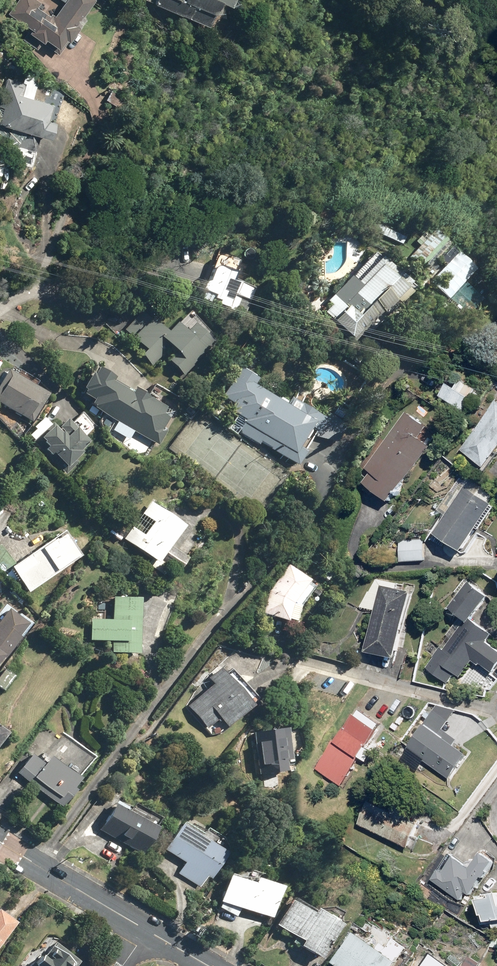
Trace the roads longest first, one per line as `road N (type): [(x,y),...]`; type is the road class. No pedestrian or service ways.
road 1 (residential): [(148,931),(0,842)]

